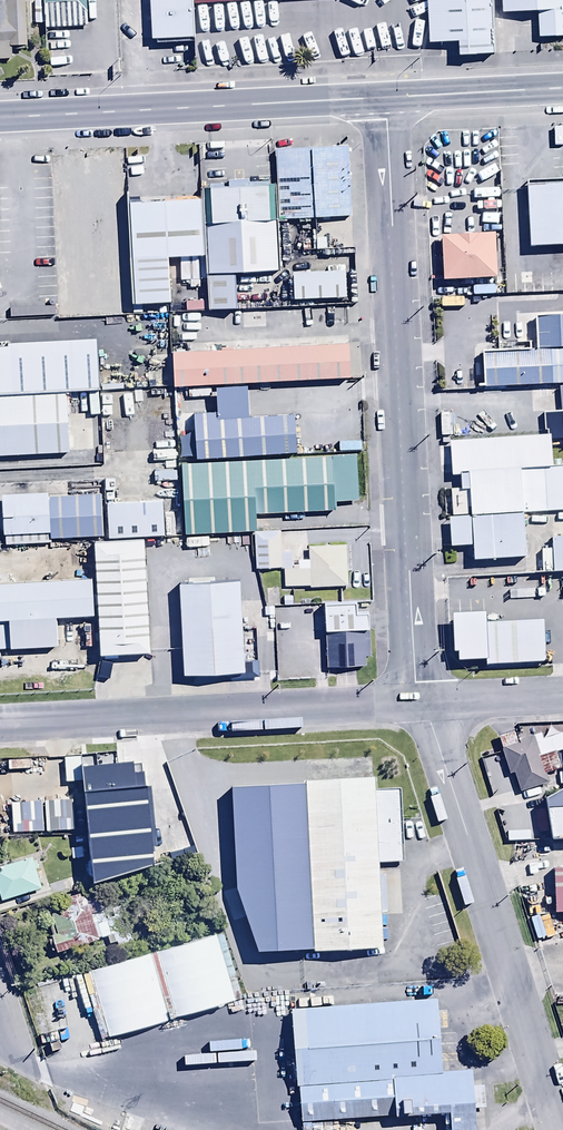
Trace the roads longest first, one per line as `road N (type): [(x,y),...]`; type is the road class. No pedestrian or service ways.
road 1 (residential): [(425,701),(414,671),(385,98)]
road 2 (residential): [(558,1129),(425,701)]
road 3 (unclassified): [(0,723),(425,701)]
road 4 (trunk): [(385,98),(0,117)]
road 5 (trunk): [(562,88),(385,98)]
road 6 (unclassified): [(425,701),(562,694)]

